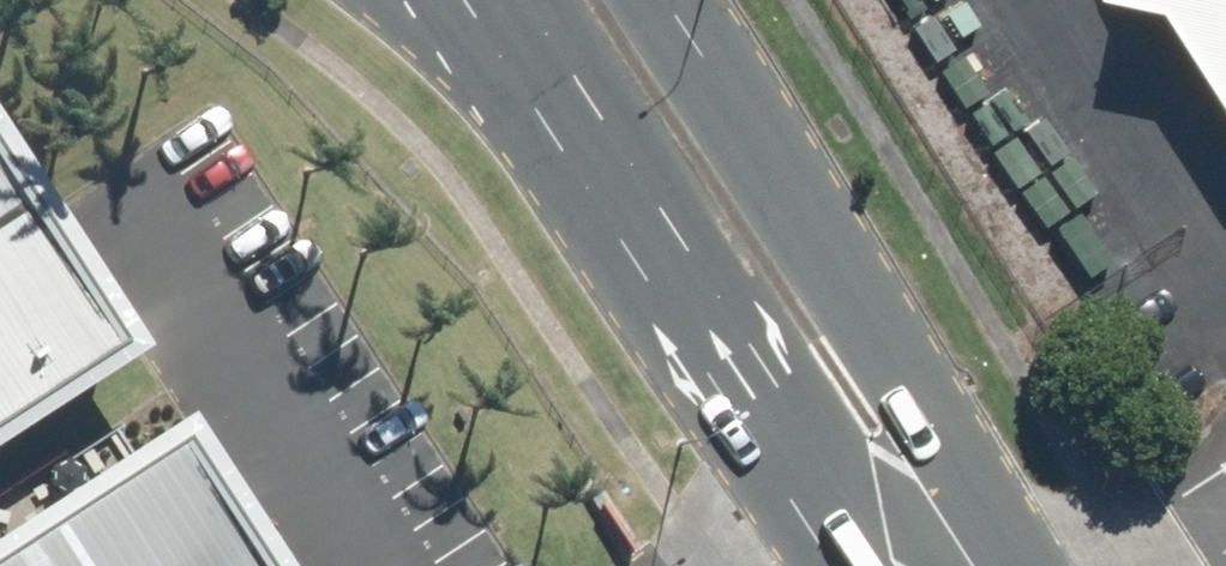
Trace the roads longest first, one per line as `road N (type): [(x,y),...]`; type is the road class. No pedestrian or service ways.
road 1 (secondary): [(667,0),(881,331),(902,485)]
road 2 (secondary): [(902,485),(763,390),(606,136)]
road 3 (secondary): [(606,136),(410,0)]
road 4 (secondary): [(606,136),(511,0)]

